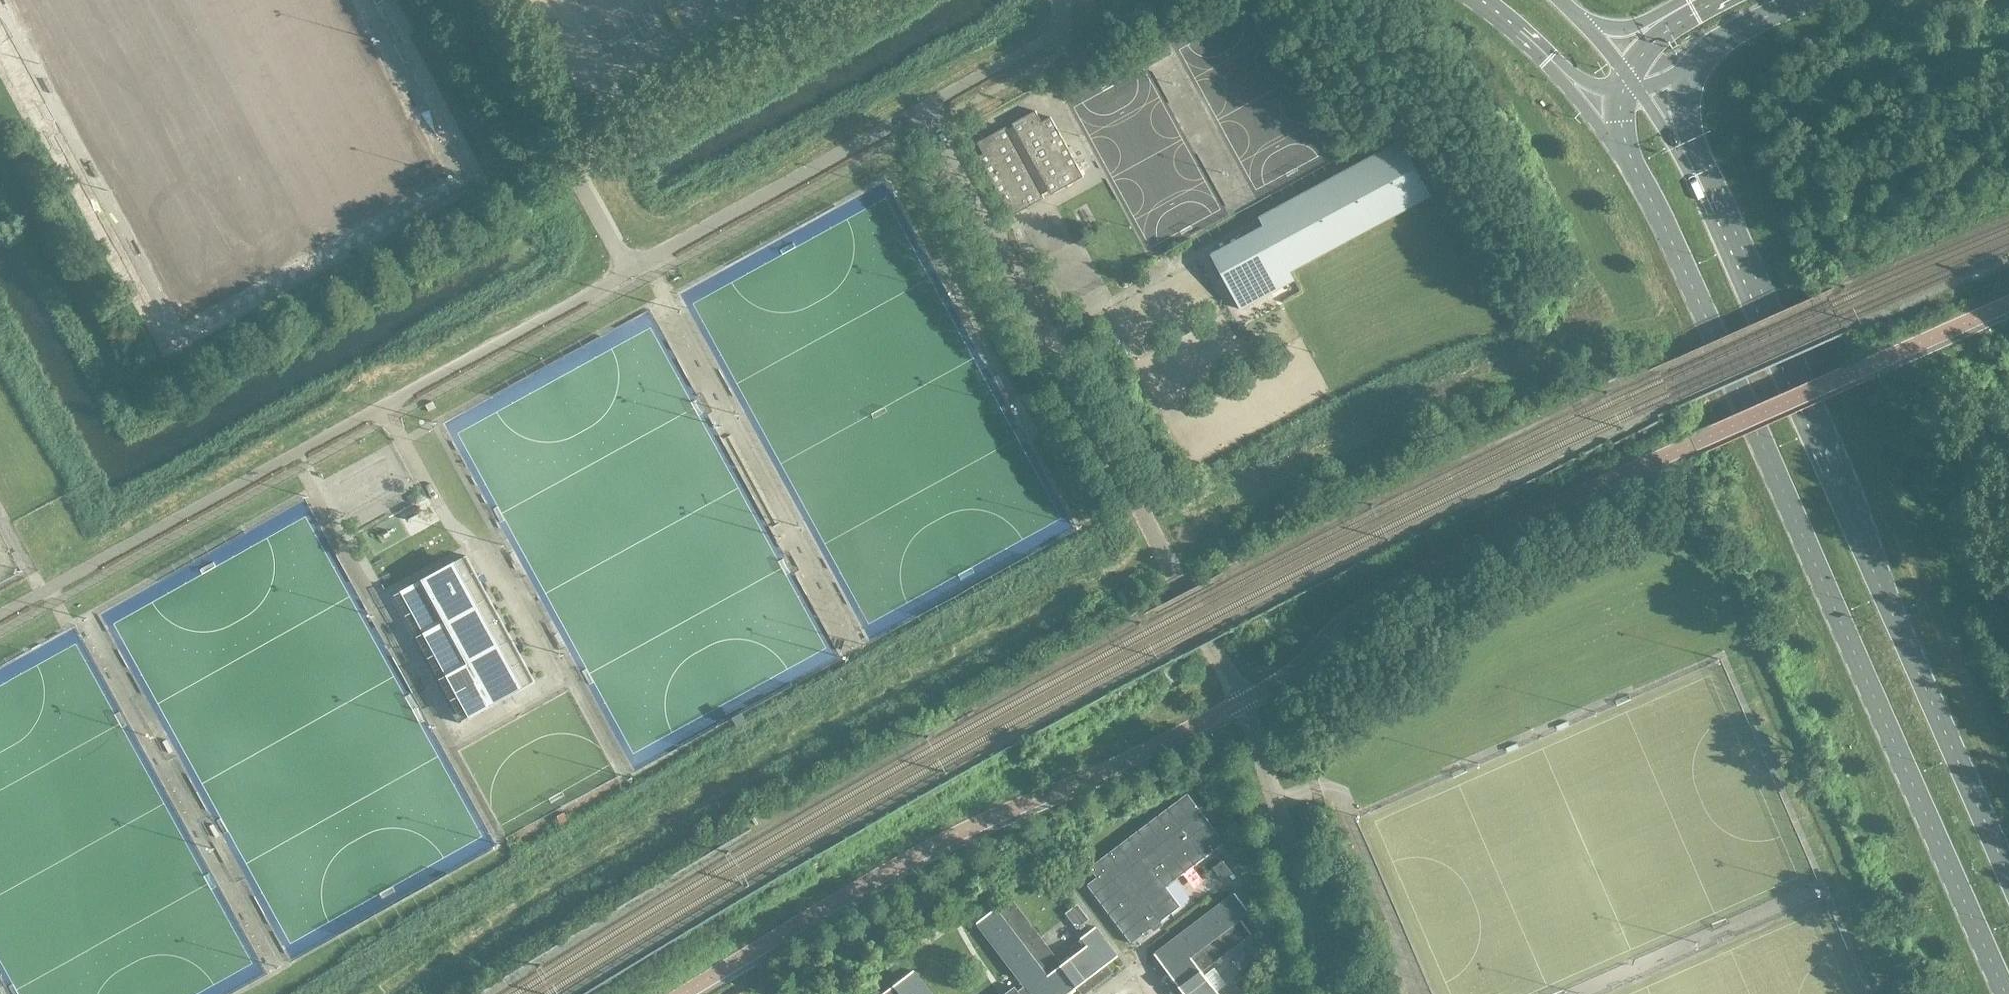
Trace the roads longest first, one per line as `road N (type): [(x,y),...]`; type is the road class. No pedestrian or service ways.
road 1 (secondary): [(1620,151),(1662,222),(2003,993)]
road 2 (secondary): [(2008,874),(1789,369),(1680,152)]
road 3 (secondary): [(1692,68),(1722,41),(1809,0)]

